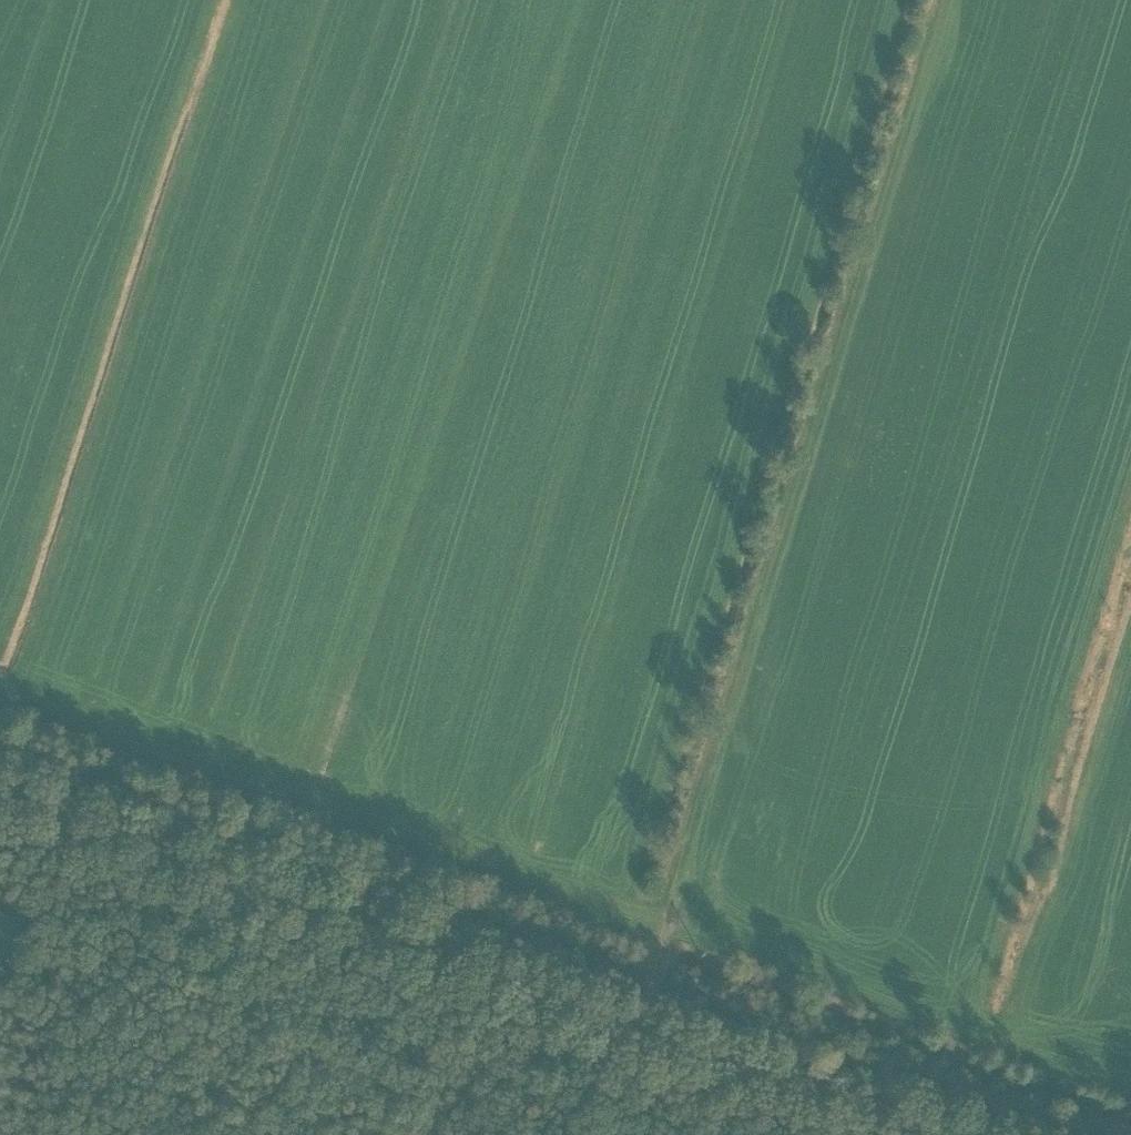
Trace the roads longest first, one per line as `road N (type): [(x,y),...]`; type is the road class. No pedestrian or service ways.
road 1 (unclassified): [(929,1134),(0,808)]

